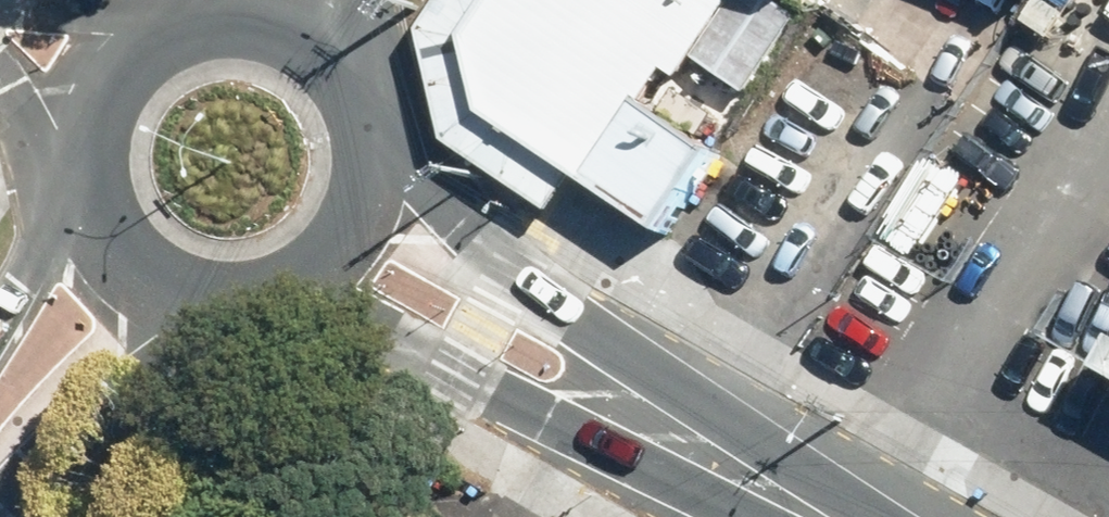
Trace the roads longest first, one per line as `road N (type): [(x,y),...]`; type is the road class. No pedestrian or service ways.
road 1 (secondary): [(360,102),(497,269),(640,361),(783,499)]
road 2 (secondary): [(783,499),(591,443),(295,288)]
road 3 (secondary): [(258,300),(129,387),(0,504)]
road 4 (secondary): [(258,300),(208,300),(142,269),(110,230),(94,183)]
road 5 (secondary): [(360,102),(374,159),(363,218),(328,266),(295,288)]
road 6 (secondary): [(180,33),(234,22),(288,33),(320,52),(356,94)]
road 7 (secondary): [(94,183),(96,131),(109,97),(144,54),(180,33)]
road 8 (secondary): [(0,315),(94,183)]

